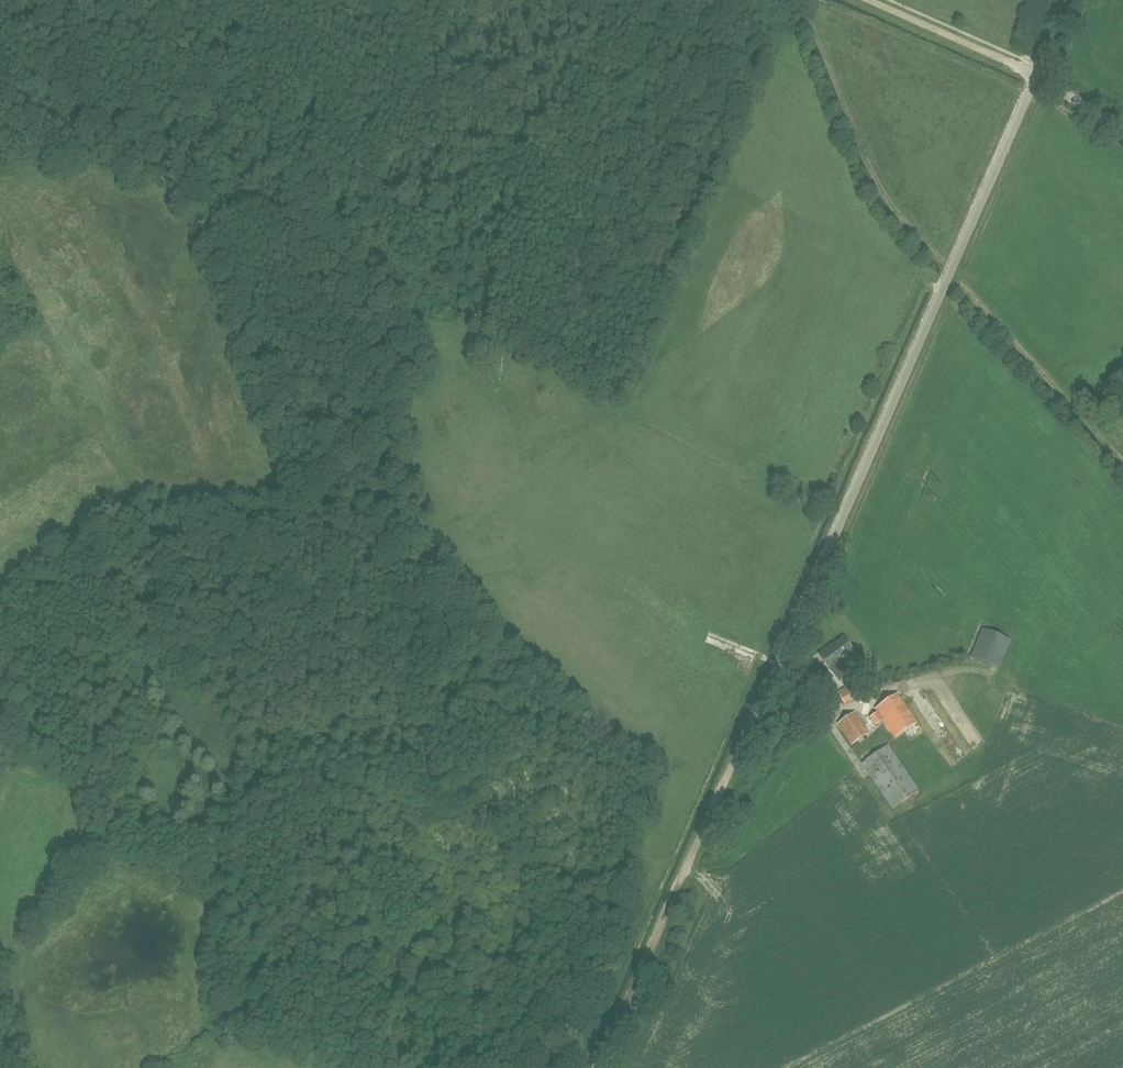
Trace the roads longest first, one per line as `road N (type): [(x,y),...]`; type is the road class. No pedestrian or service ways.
road 1 (unclassified): [(792,623),(1035,75)]
road 2 (track): [(594,1067),(792,623)]
road 3 (track): [(1035,75),(865,0)]

